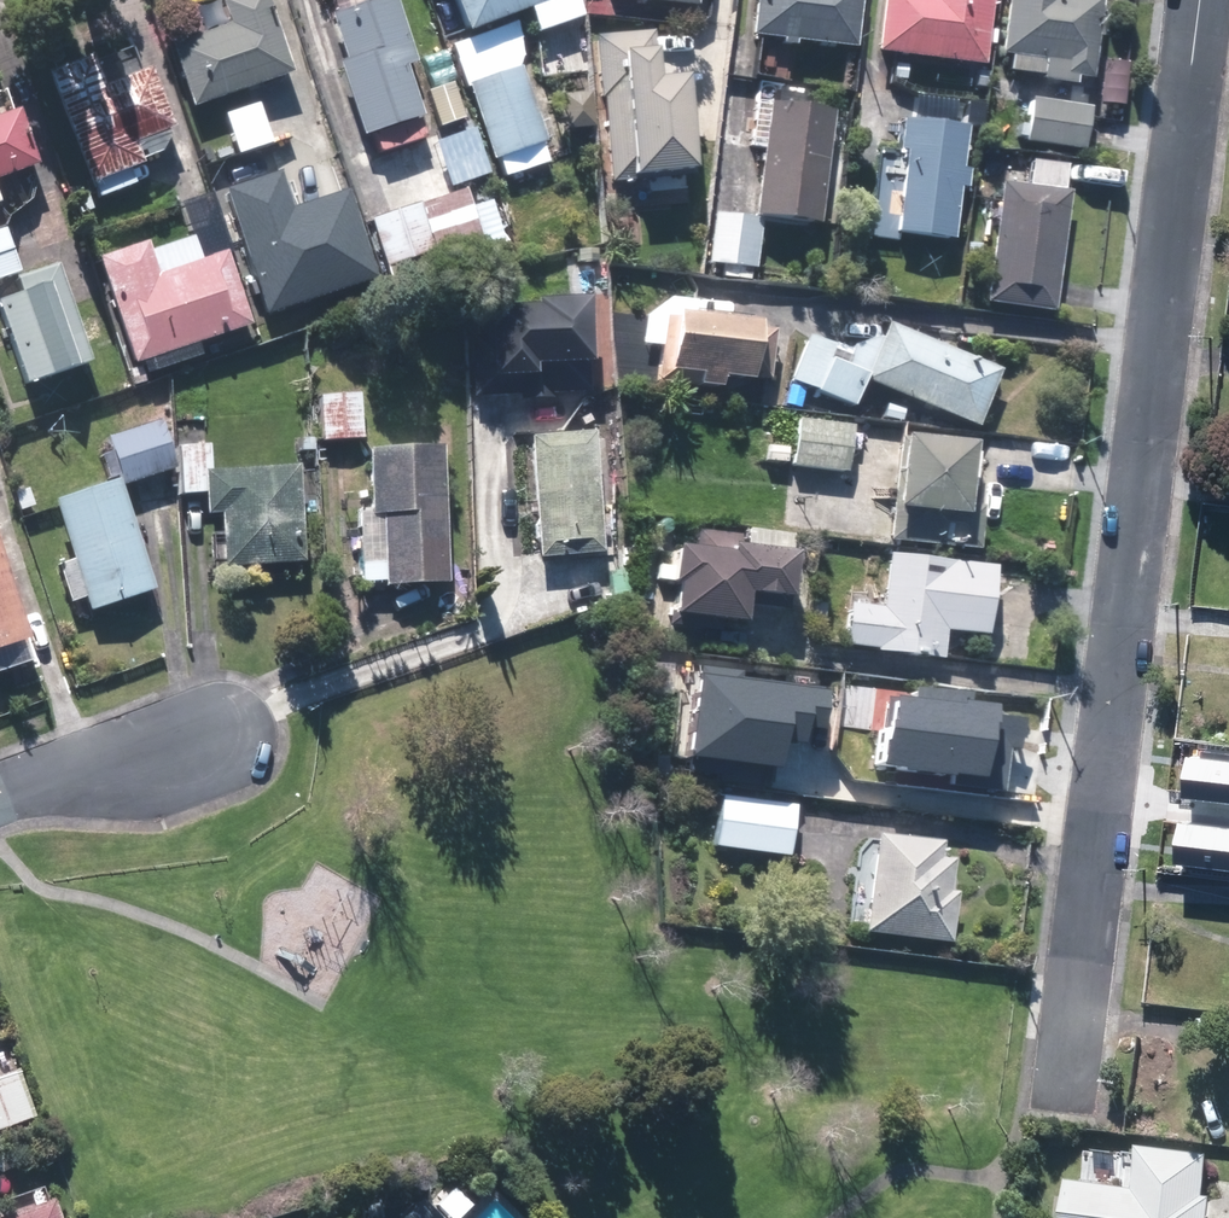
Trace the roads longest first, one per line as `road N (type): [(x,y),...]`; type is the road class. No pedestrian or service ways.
road 1 (residential): [(1064,1098),(1200,0)]
road 2 (residential): [(218,742),(0,799)]

